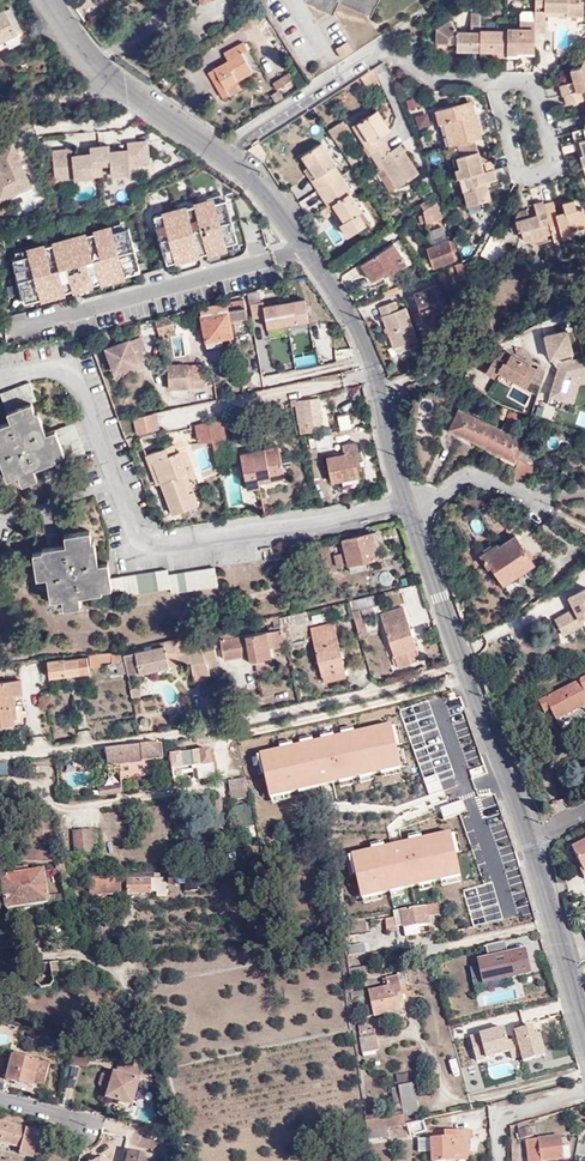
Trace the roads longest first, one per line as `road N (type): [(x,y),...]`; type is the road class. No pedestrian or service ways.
road 1 (residential): [(528,840),(405,503),(358,330),(259,185),(104,74),(47,0)]
road 2 (track): [(189,1160),(148,1006),(127,972),(75,953),(41,953)]
road 3 (residential): [(584,1026),(528,840)]

